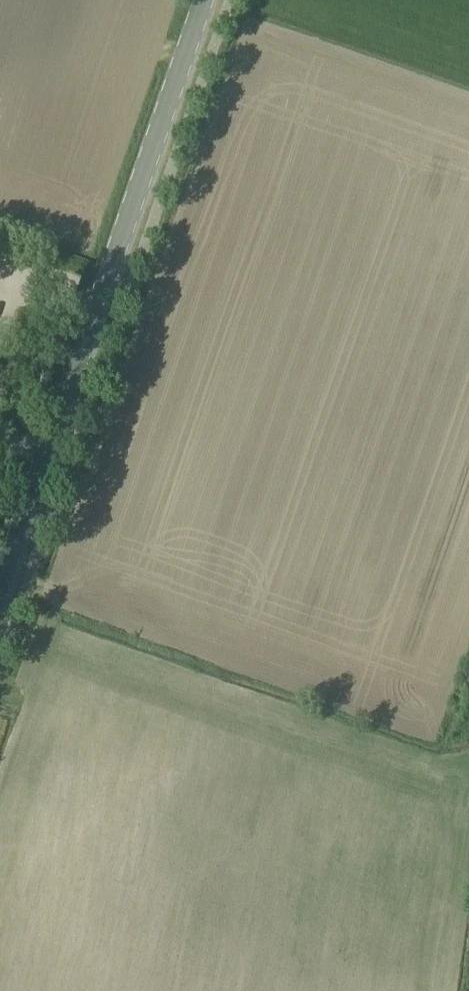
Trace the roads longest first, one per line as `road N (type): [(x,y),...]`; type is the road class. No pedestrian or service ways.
road 1 (tertiary): [(0,585),(204,0)]

